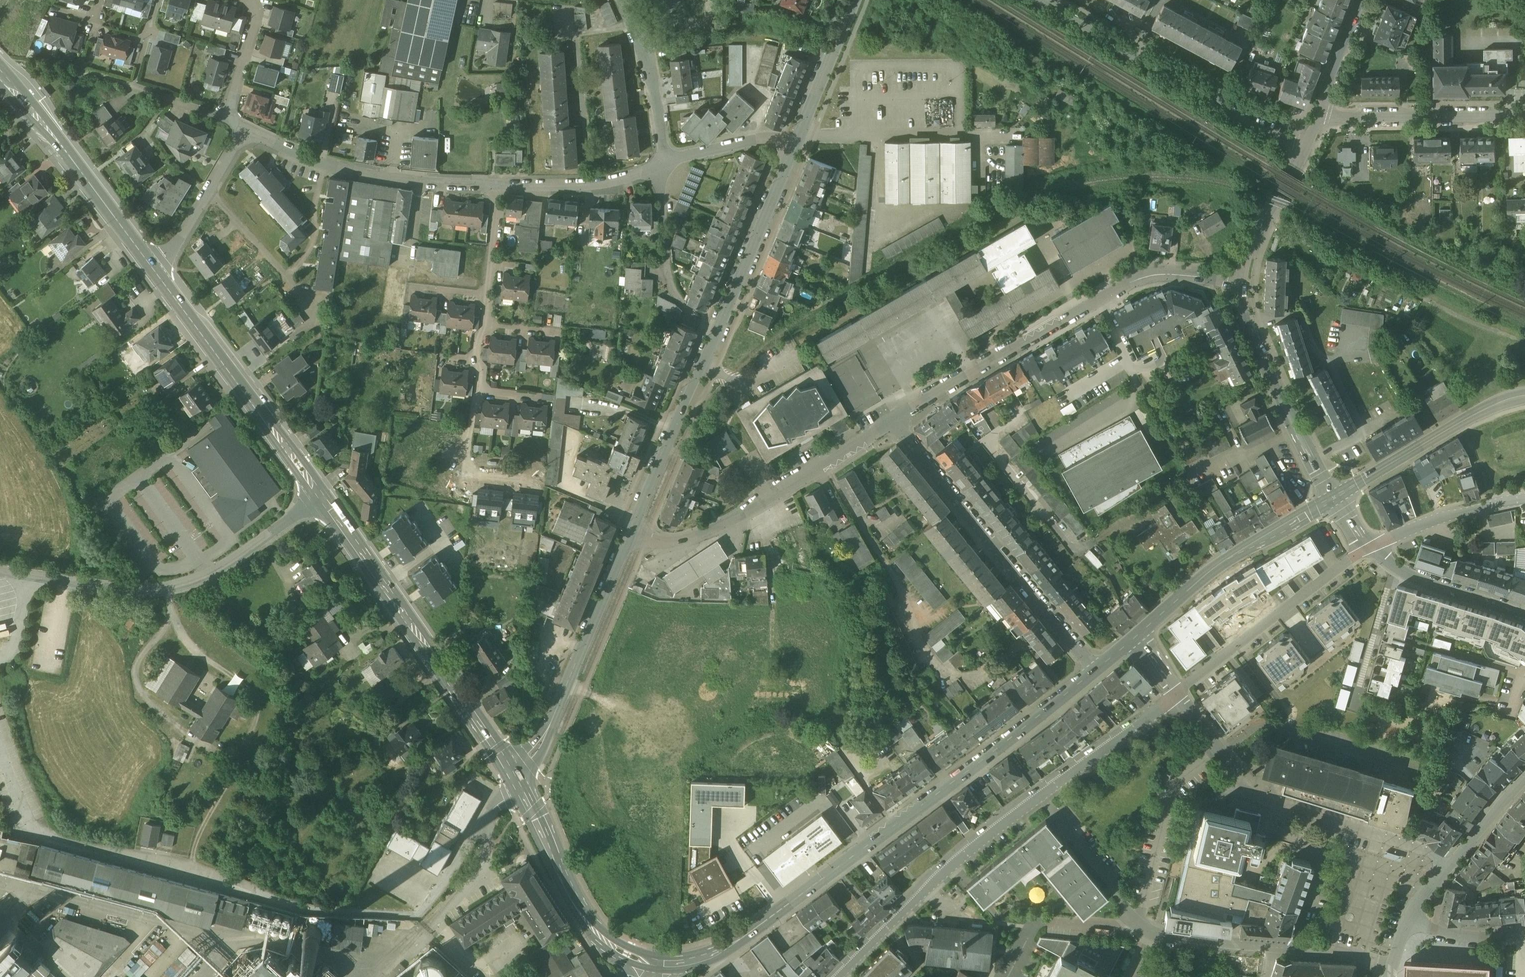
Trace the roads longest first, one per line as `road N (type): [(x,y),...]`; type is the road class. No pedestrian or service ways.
road 1 (unclassified): [(0,748),(26,824),(40,837),(191,868),(285,903),(334,911),(423,913),(519,782)]
road 2 (secondary): [(1099,672),(737,943),(677,964)]
road 3 (residential): [(1174,694),(980,843),(845,976)]
road 4 (tertiary): [(631,535),(794,139)]
road 5 (residential): [(1239,282),(1163,274),(1132,282),(894,420)]
road 6 (secondary): [(519,782),(323,496)]
road 7 (residential): [(1099,672),(894,420)]
road 8 (unclassified): [(323,496),(186,583),(99,586),(27,576)]
road 9 (residential): [(1306,153),(1046,6)]
road 10 (residential): [(894,420),(723,525),(663,543),(631,535)]
road 11 (secondary): [(323,496),(160,275)]
road 12 (tertiary): [(519,782),(631,535)]
road 13 (residential): [(503,185),(370,172),(244,131)]
road 14 (residential): [(503,185),(477,361),(481,386),(540,396)]
road 15 (residential): [(1221,754),(1260,794),(1407,841),(1449,864)]
road 16 (secondary): [(160,275),(0,75)]
road 17 (secondary): [(1333,499),(1216,569),(1132,644)]
road 18 (track): [(1483,326),(1271,215)]
road 19 (residential): [(1333,499),(1250,329),(1239,282)]
road 20 (secondary): [(646,961),(613,947),(585,914),(519,782)]
road 21 (residential): [(1174,694),(1351,560)]
road 22 (secondary): [(1524,397),(1468,419),(1333,499)]
road 23 (track): [(191,868),(256,720),(258,702),(232,678)]
road 24 (residential): [(1321,114),(1524,117)]
road 25 (track): [(173,614),(135,677),(157,709),(204,744)]
road 26 (residential): [(665,163),(649,54),(622,0)]
road 27 (residential): [(244,131),(160,275)]
road 28 (residential): [(1367,547),(1434,517),(1524,496)]
road 29 (residential): [(665,163),(595,183),(503,185)]
road 30 (residential): [(1127,910),(1163,936),(1274,950)]
road 31 (tertiary): [(794,139),(854,0)]
road 32 (residential): [(1351,710),(1394,566)]
road 33 (residential): [(688,306),(668,265),(665,163)]
road 34 (residential): [(1239,282),(1306,153)]
road 35 (residential): [(1524,620),(1394,566)]
road 36 (residential): [(794,139),(665,163)]
road 37 (residential): [(224,120),(256,14),(248,0)]
road 38 (residential): [(1321,114),(1363,0)]
road 39 (residential): [(1393,967),(1274,950)]

